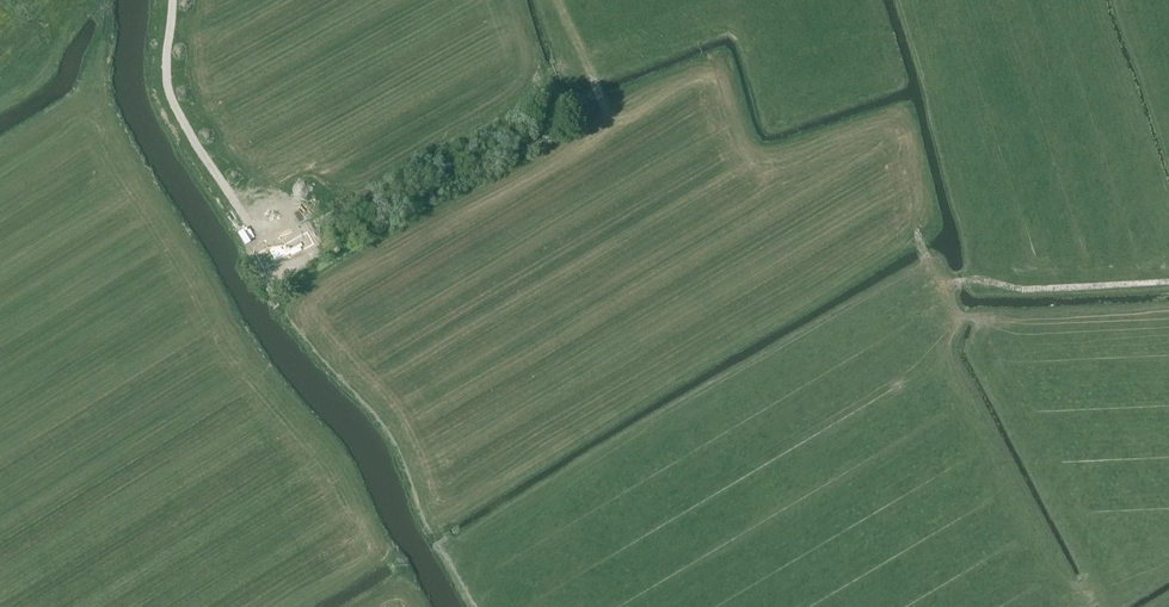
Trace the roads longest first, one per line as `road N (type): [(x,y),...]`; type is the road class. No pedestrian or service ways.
road 1 (track): [(522,0),(549,71),(285,228)]

